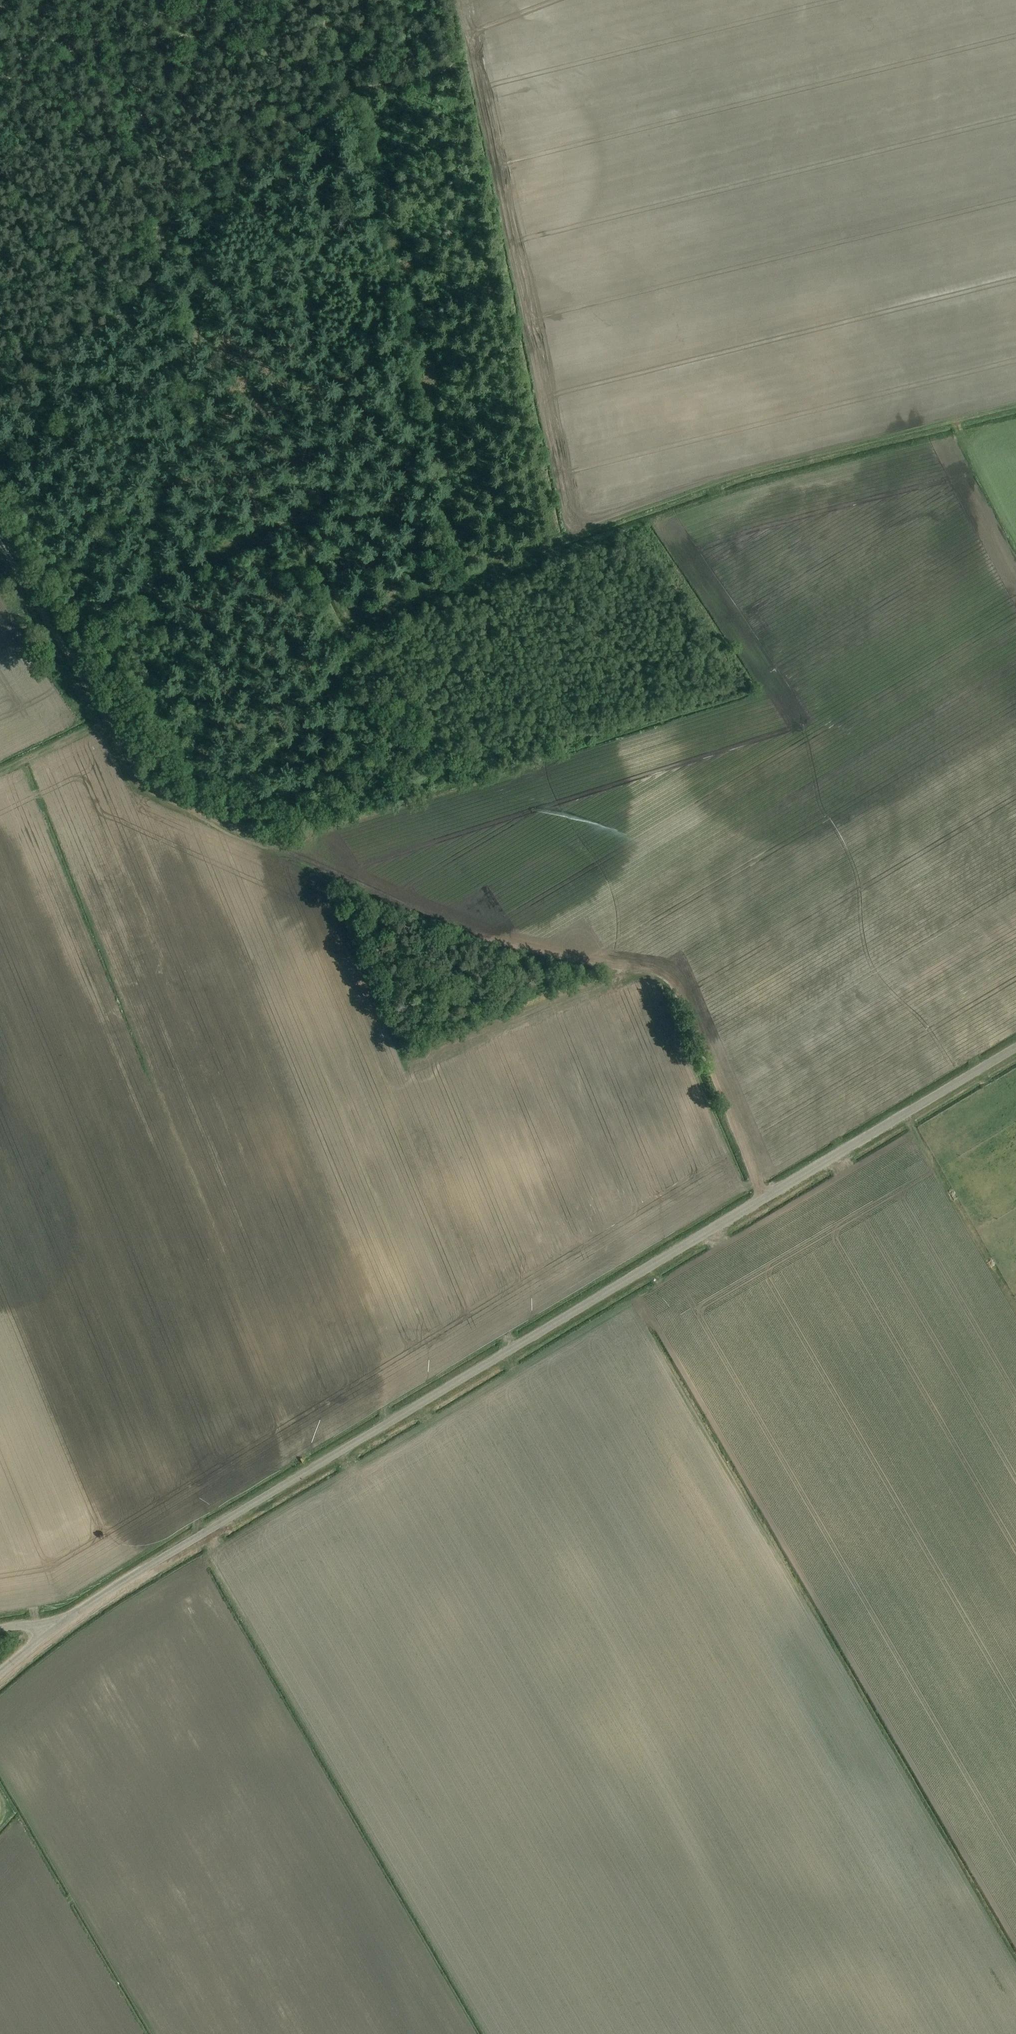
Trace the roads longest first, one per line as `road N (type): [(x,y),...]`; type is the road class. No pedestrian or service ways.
road 1 (unclassified): [(52,1630),(1015,1047)]
road 2 (track): [(766,1197),(666,977),(494,935),(136,781),(42,617)]

